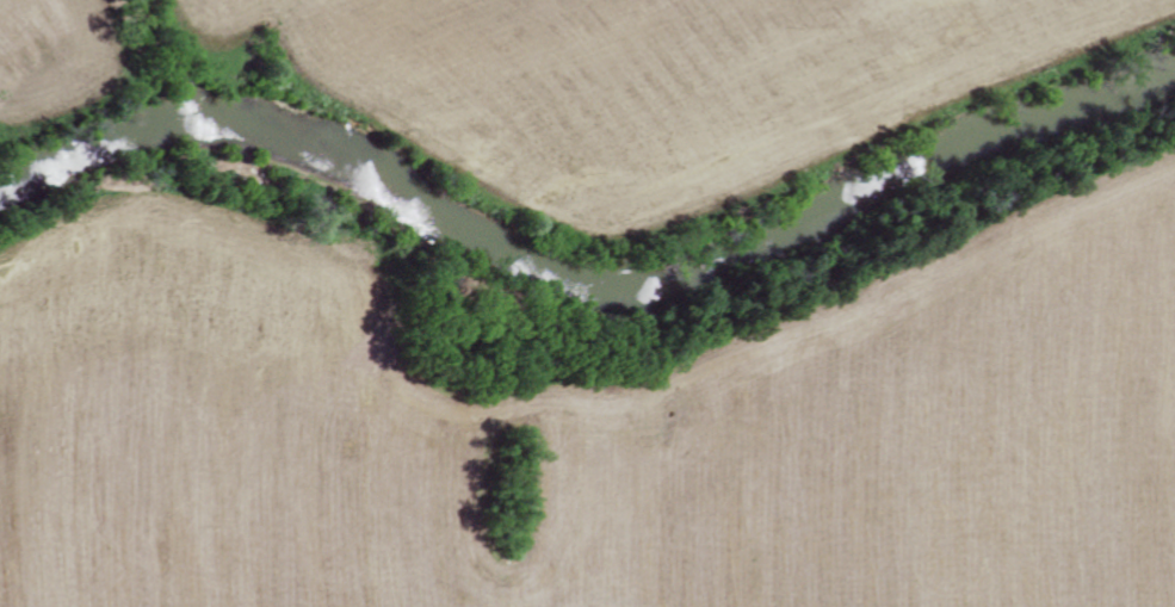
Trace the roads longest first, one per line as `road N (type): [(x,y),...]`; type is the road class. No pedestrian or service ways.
road 1 (residential): [(1050,606),(1174,442)]

